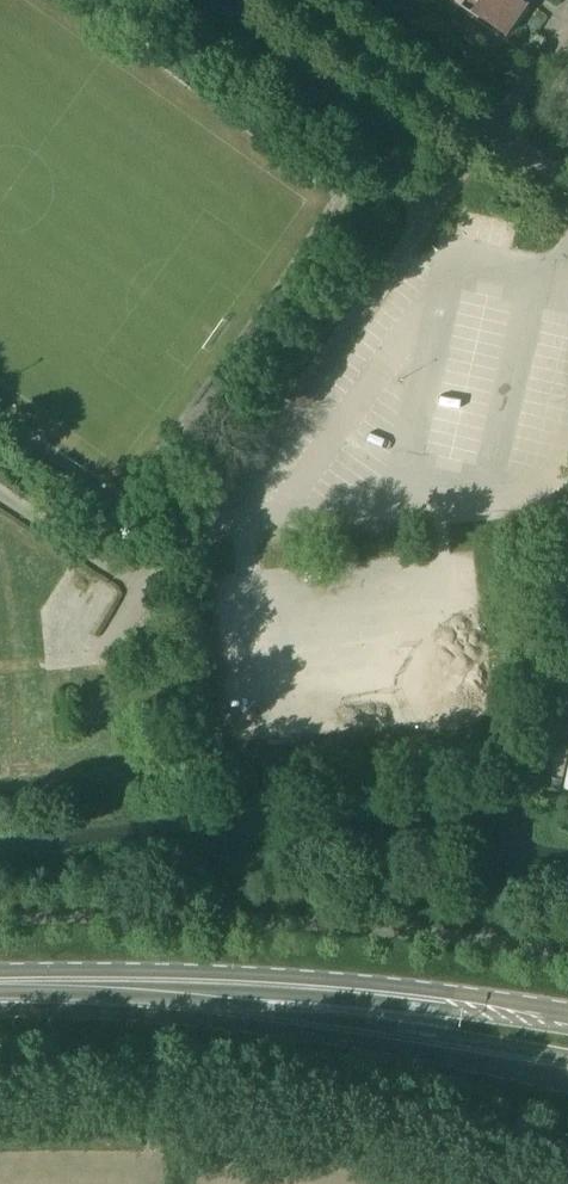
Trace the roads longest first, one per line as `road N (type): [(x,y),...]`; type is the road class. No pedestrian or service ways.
road 1 (unclassified): [(567,1154),(416,1112),(286,1093),(0,1081)]
road 2 (secondary): [(0,1015),(347,1039),(567,1080)]
road 3 (secondary): [(567,1014),(311,979),(0,971)]

